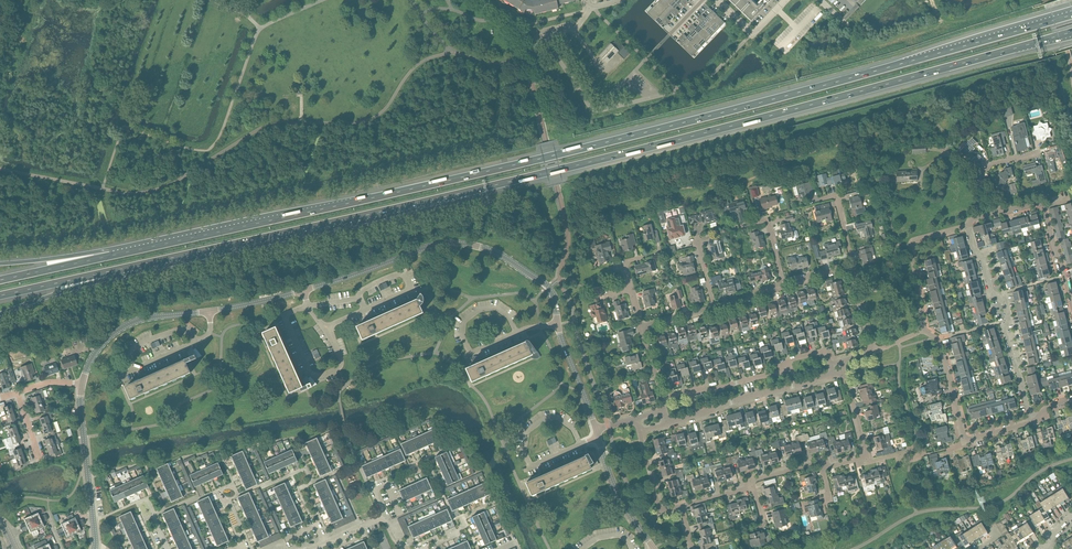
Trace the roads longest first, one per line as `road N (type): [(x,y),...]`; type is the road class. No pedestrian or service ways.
road 1 (motorway): [(107,272),(742,124),(1071,33)]
road 2 (motorway): [(1071,15),(501,169),(111,256)]
road 3 (unclassified): [(82,383),(99,347),(135,321),(269,300),(437,245),(475,246)]
road 4 (residential): [(967,439),(938,338),(922,328),(911,246),(966,225)]
road 5 (unclassified): [(597,433),(549,288),(475,246)]
road 6 (residential): [(1036,420),(1005,304),(988,290),(966,225)]
road 7 (unclassified): [(95,548),(82,383)]
road 8 (unclassified): [(654,548),(619,497),(597,433)]

